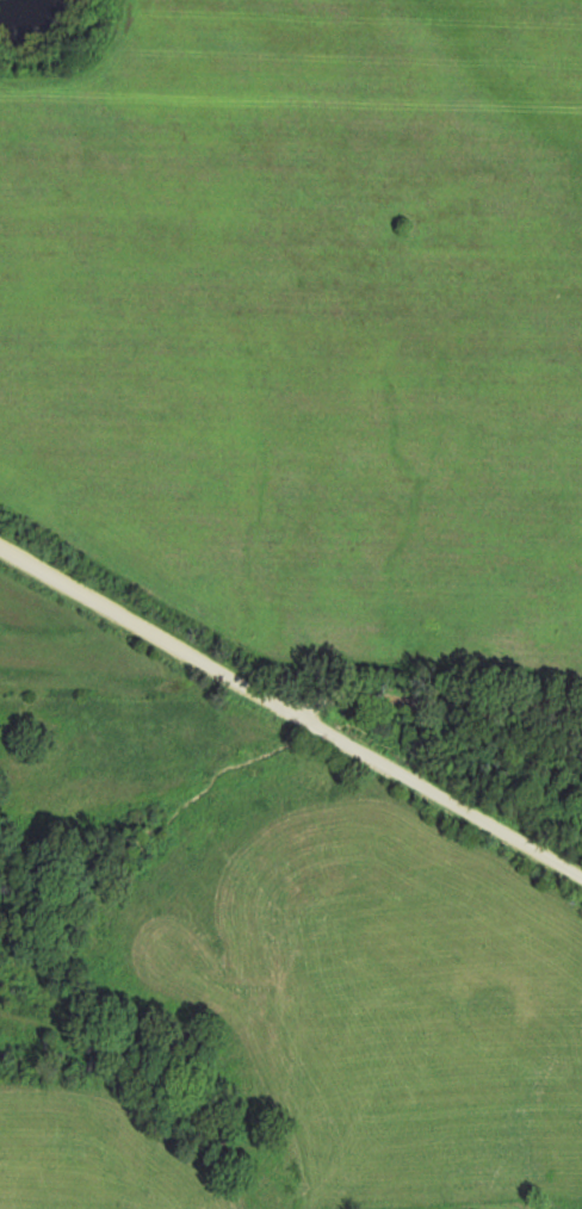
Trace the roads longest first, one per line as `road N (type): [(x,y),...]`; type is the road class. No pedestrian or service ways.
road 1 (residential): [(581,889),(0,551)]

